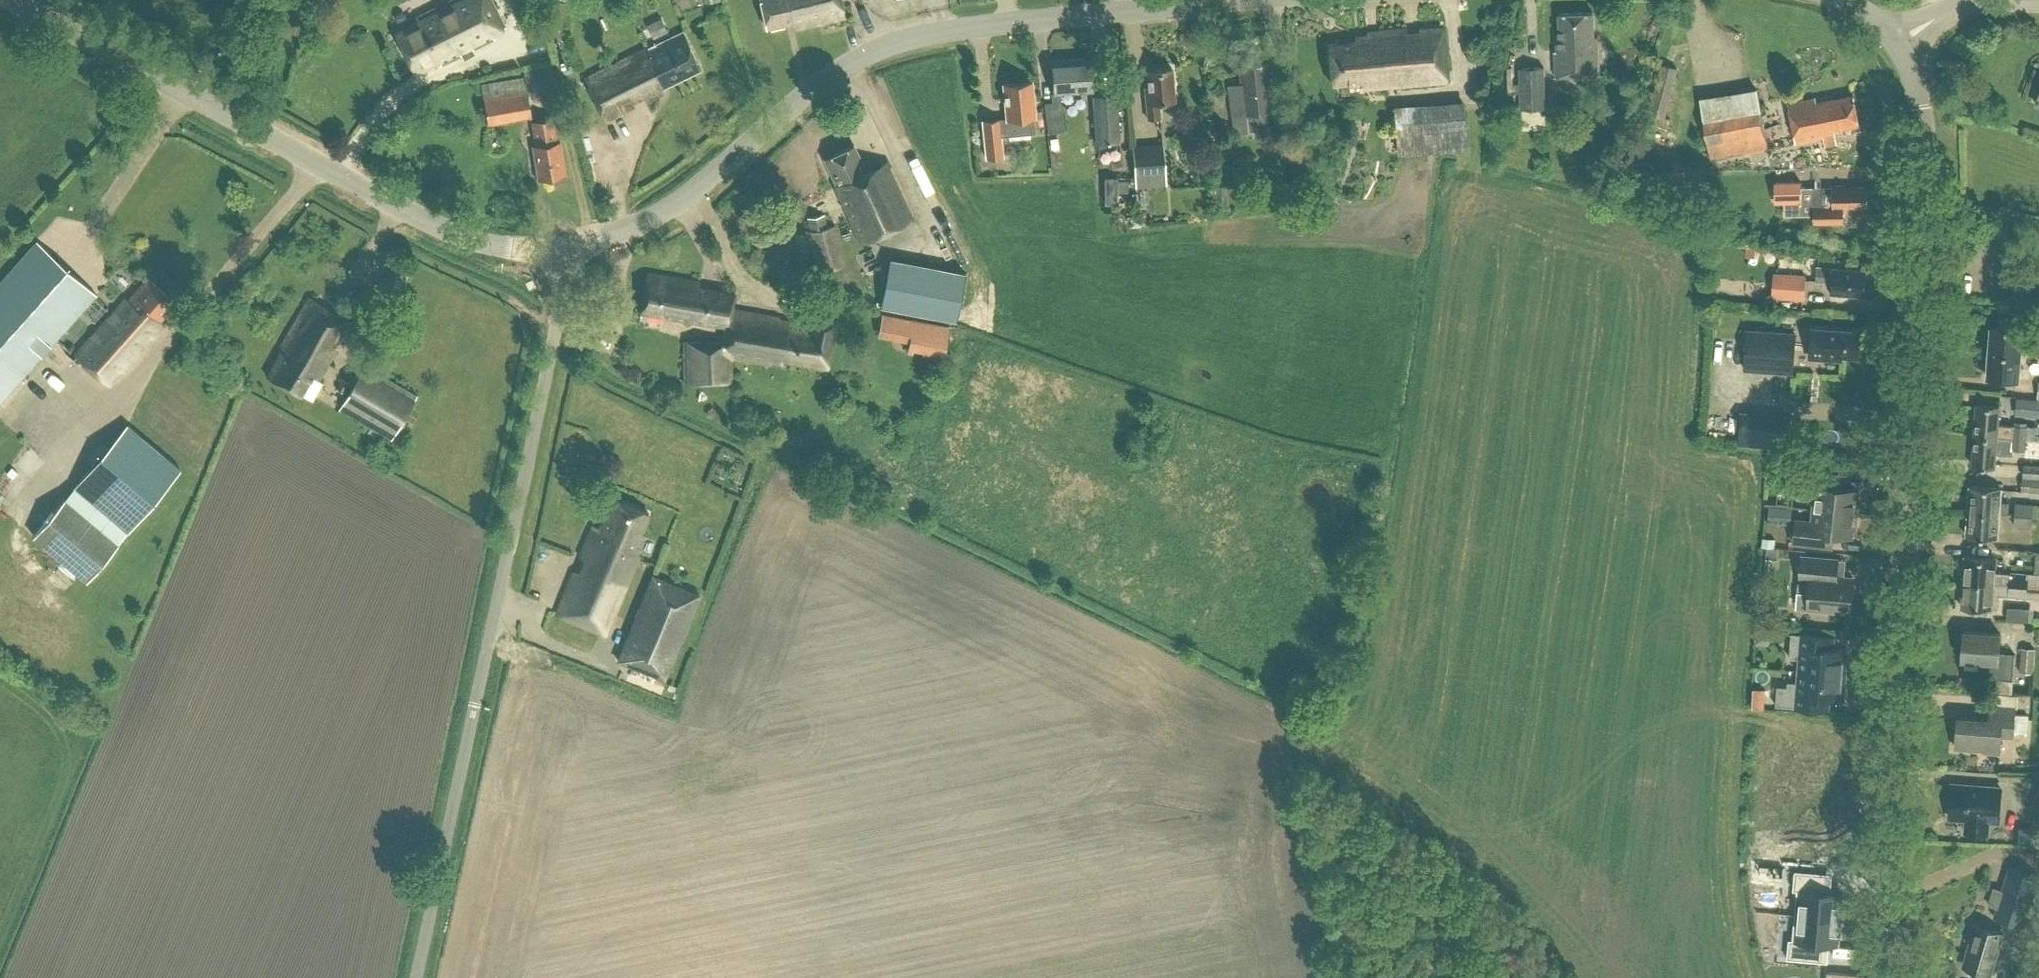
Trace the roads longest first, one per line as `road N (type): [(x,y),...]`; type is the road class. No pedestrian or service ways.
road 1 (tertiary): [(1912,977),(1889,925),(1881,881),(1924,255),(1925,123),(1913,72),(1892,32)]
road 2 (unclassified): [(415,977),(568,256)]
road 3 (tertiary): [(568,256),(684,194),(852,60),(970,28),(1236,0)]
road 4 (tertiary): [(568,256),(465,238),(10,0)]

